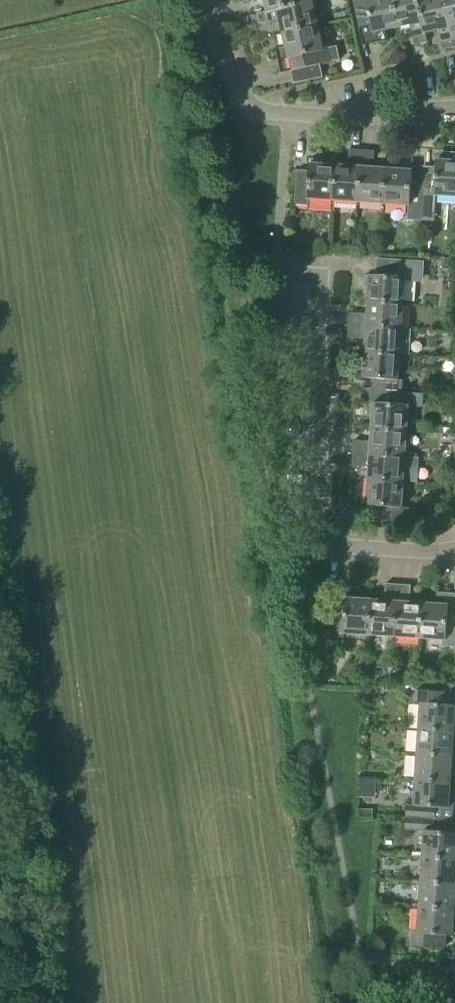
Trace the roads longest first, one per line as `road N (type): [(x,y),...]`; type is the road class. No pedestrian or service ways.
road 1 (residential): [(454,552),(340,551),(327,266)]
road 2 (residential): [(454,109),(262,115),(247,103),(205,0)]

